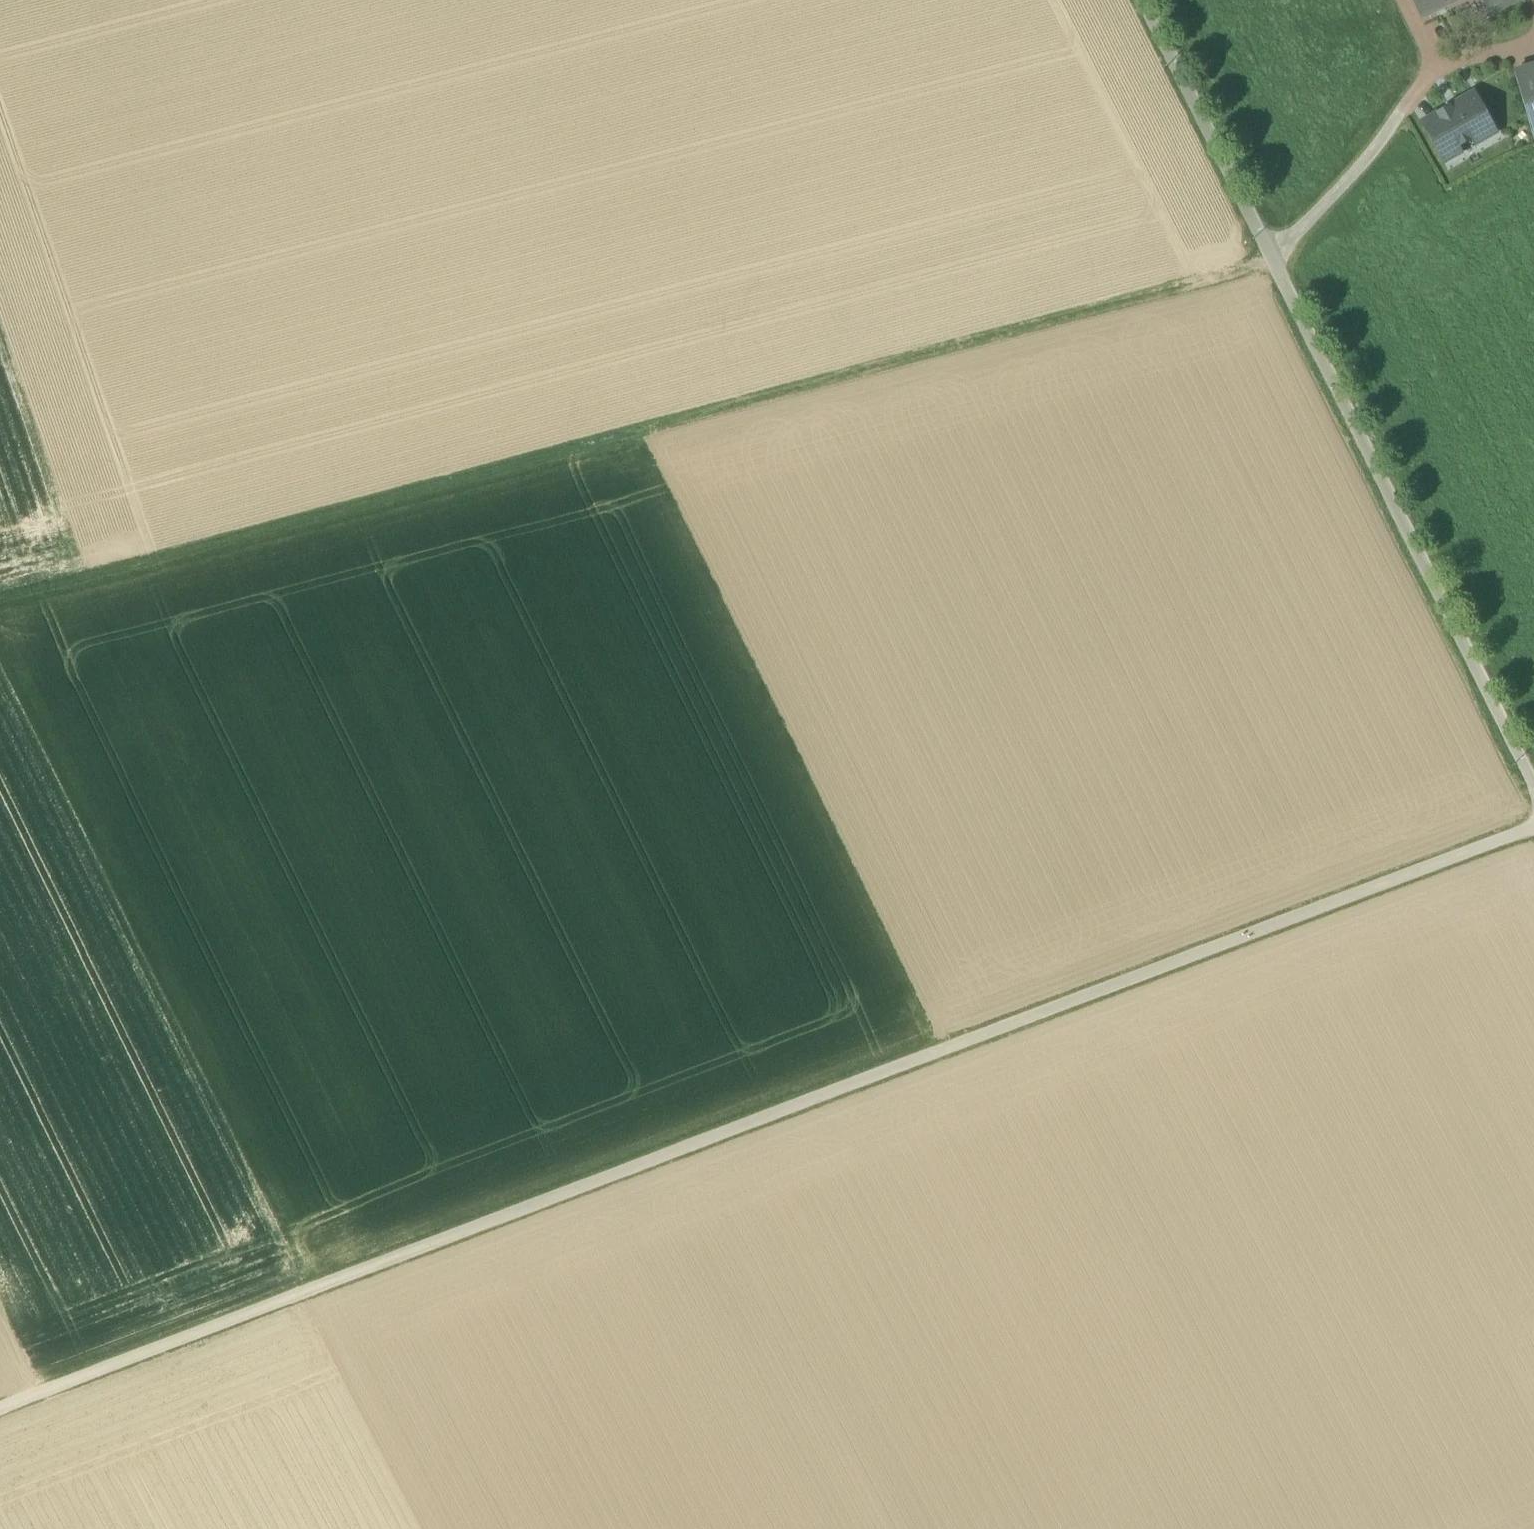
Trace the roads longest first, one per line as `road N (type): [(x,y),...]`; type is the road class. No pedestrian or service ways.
road 1 (unclassified): [(0,1408),(1533,828)]
road 2 (unclassified): [(1142,0),(1533,794)]

